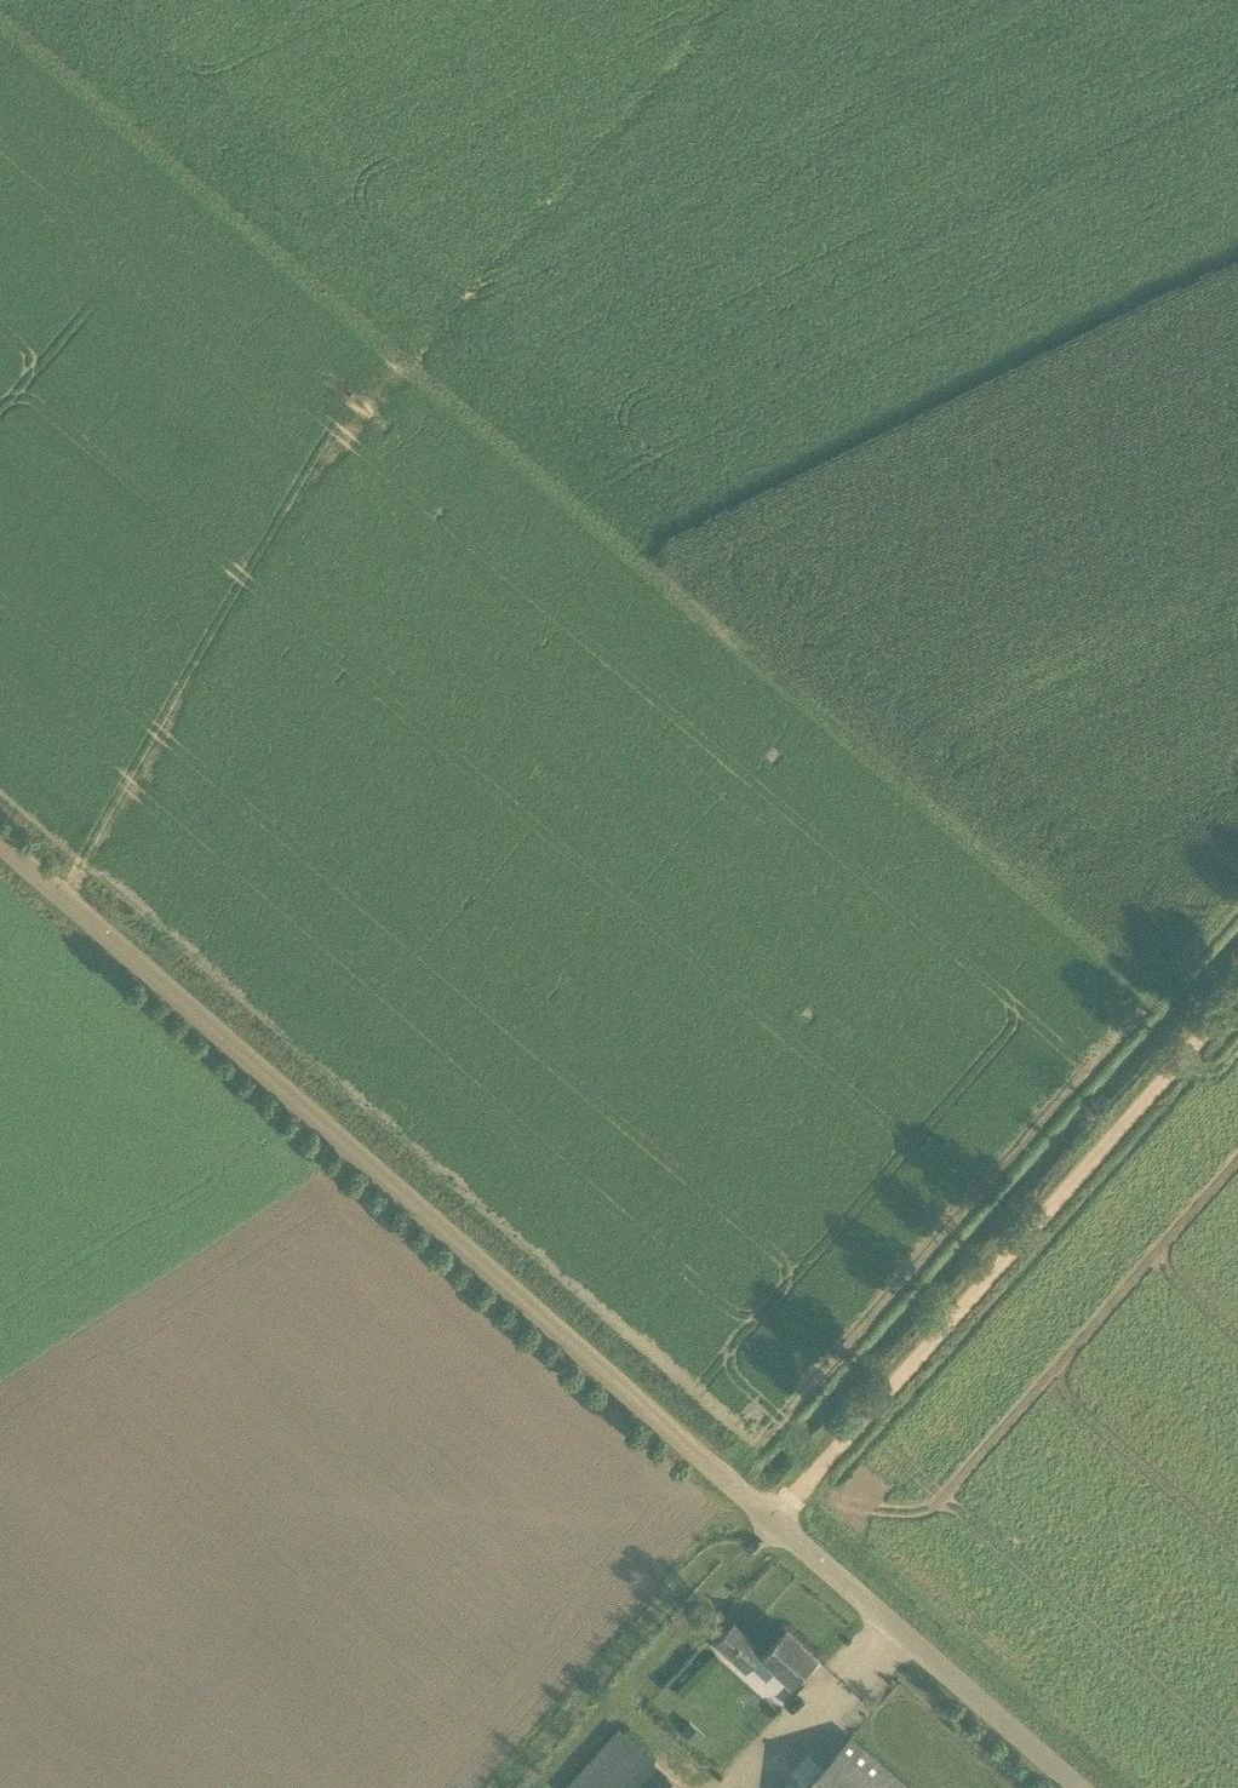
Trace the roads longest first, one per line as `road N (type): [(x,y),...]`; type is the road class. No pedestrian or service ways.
road 1 (unclassified): [(0,841),(622,1404),(772,1518),(1079,1787)]
road 2 (track): [(1237,992),(772,1518)]

